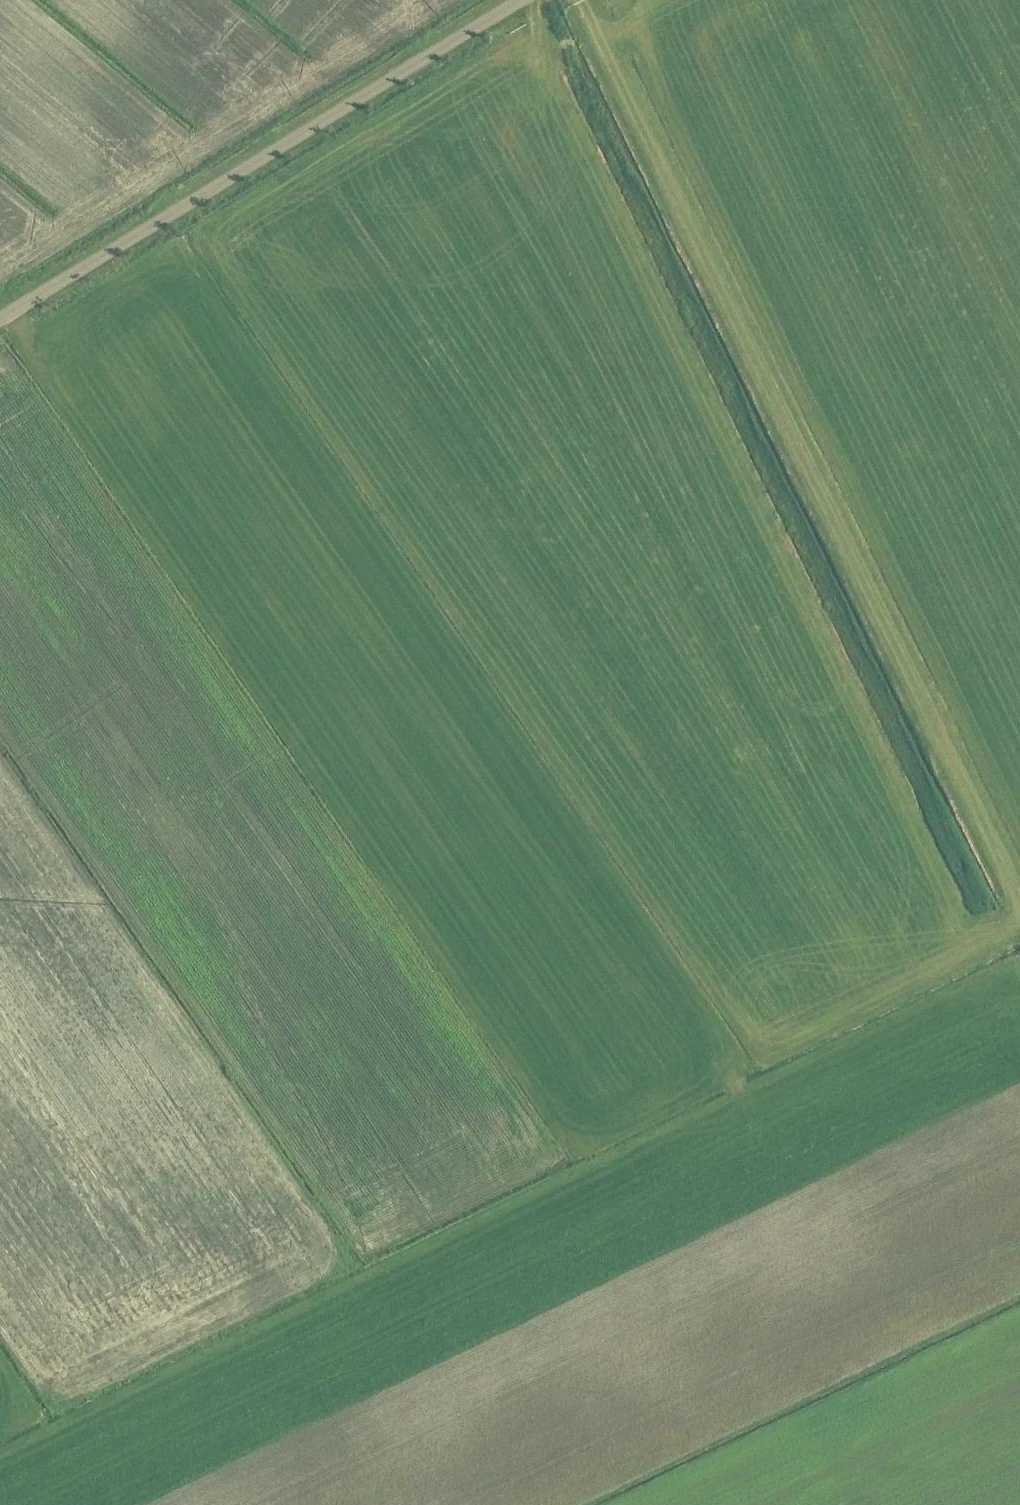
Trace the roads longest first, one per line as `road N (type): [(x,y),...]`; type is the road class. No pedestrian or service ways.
road 1 (track): [(584,0),(1019,906)]
road 2 (unclassified): [(0,319),(521,0)]

